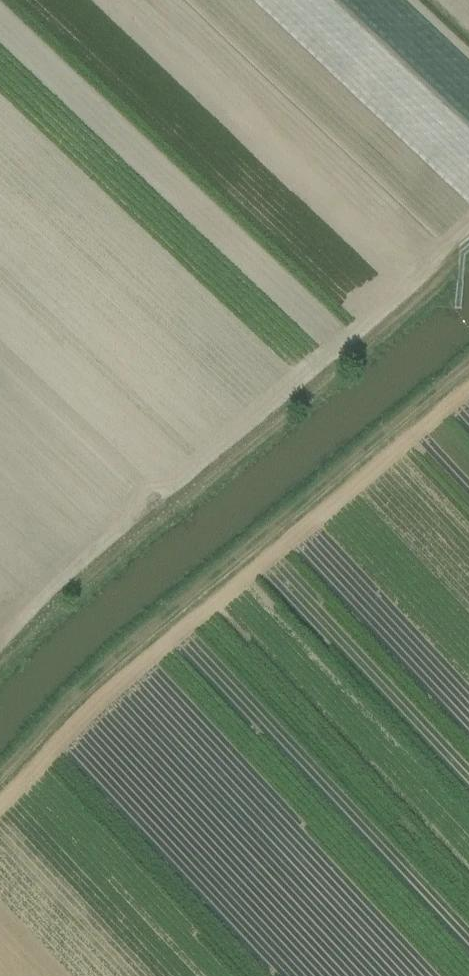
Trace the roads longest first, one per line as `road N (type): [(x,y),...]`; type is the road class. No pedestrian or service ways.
road 1 (track): [(468,237),(430,293),(81,584),(0,666)]
road 2 (track): [(468,361),(159,625),(0,773)]

